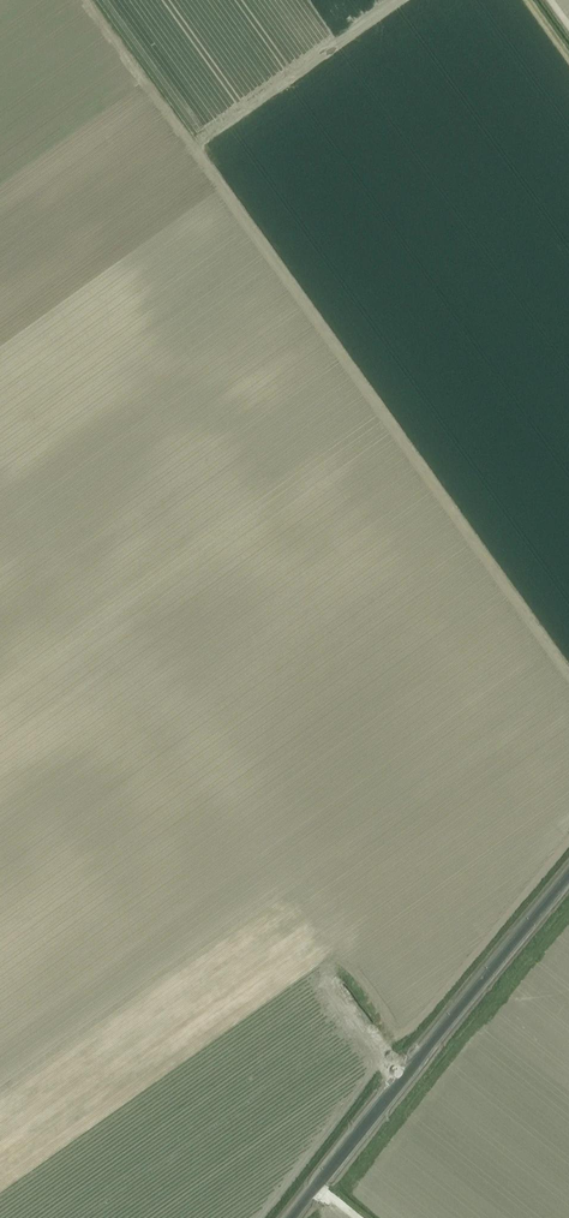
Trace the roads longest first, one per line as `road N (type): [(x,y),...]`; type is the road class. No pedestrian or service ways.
road 1 (unclassified): [(290,1217),(568,873)]

